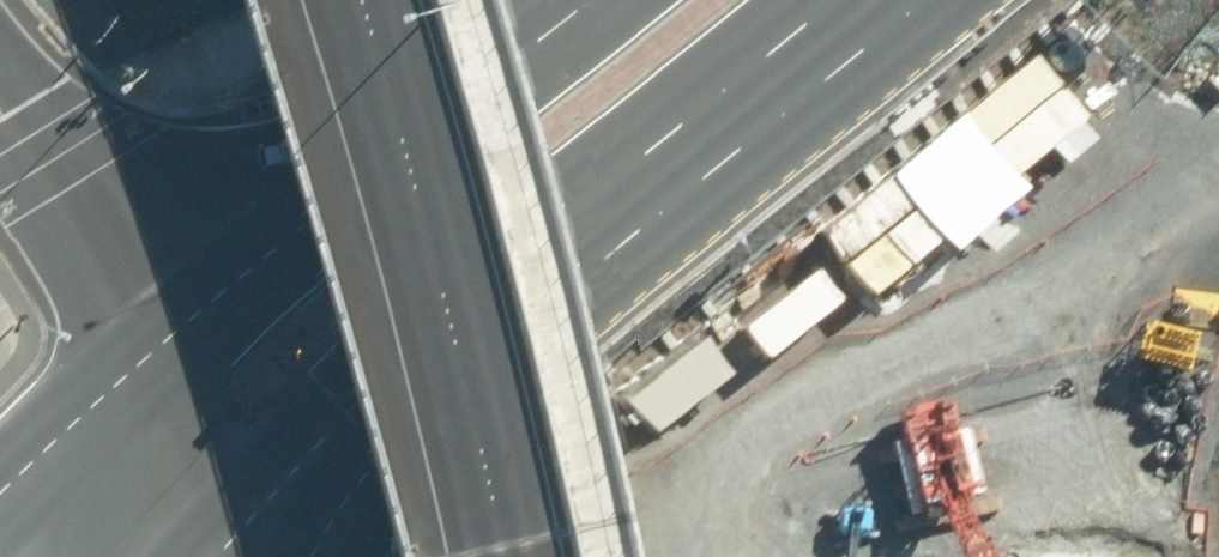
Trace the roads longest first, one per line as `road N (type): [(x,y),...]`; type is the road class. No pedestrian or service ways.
road 1 (primary): [(856,0),(361,416),(254,540)]
road 2 (primary): [(136,343),(583,0)]
road 3 (track): [(1037,556),(1218,294)]
road 4 (motorway): [(0,124),(136,343)]
road 5 (motorway): [(136,343),(254,540)]
road 6 (primary): [(0,496),(136,343)]

